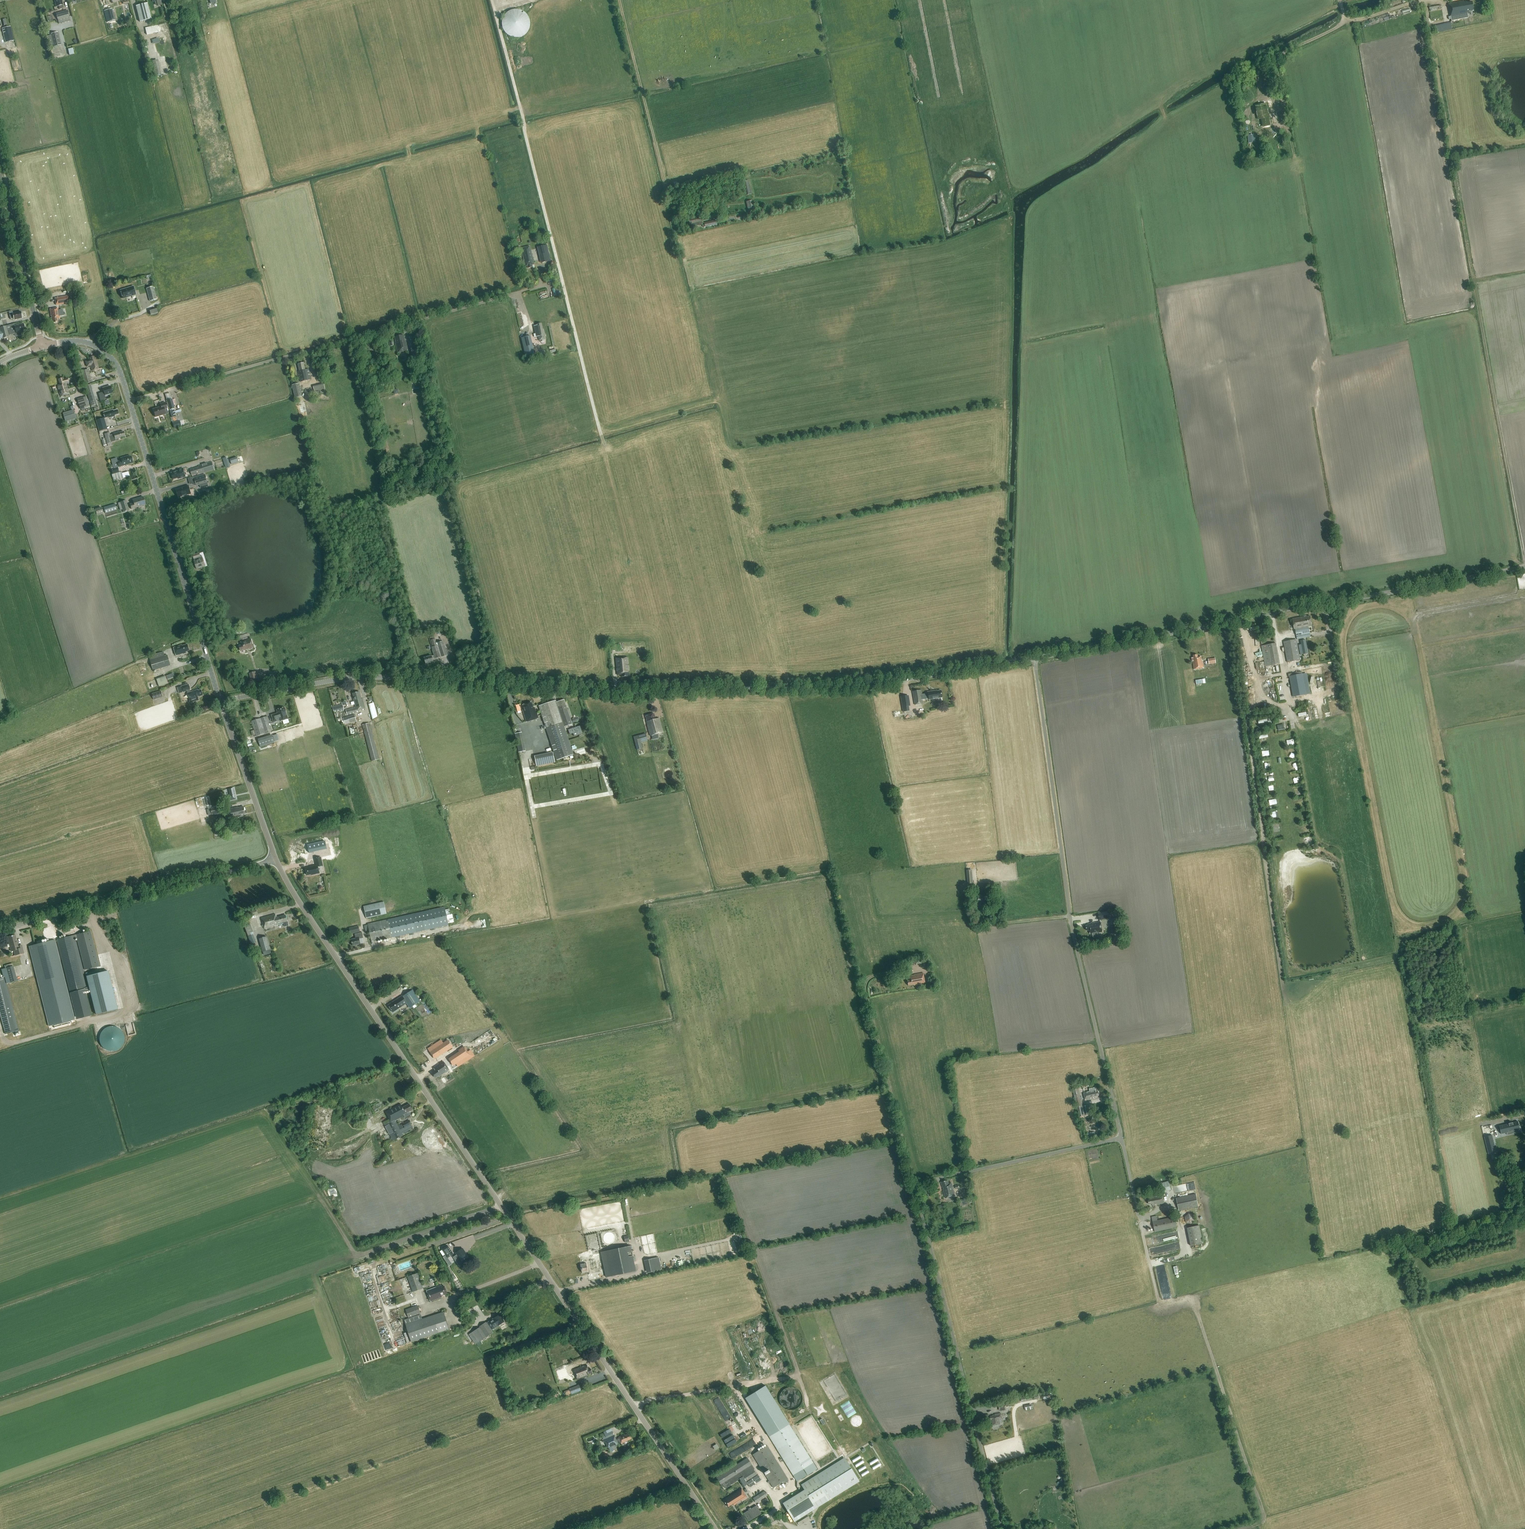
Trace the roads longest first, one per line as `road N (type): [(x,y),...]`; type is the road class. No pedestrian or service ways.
road 1 (unclassified): [(1001,1528),(915,1185),(1121,1138),(1070,916),(1034,658)]
road 2 (tertiary): [(220,701),(366,677),(649,692),(832,688),(1034,658)]
road 3 (tertiary): [(715,1528),(276,860)]
road 4 (track): [(1421,0),(1524,562)]
road 5 (tertiary): [(1034,658),(1524,567)]
road 6 (track): [(492,0),(601,435)]
road 7 (tertiary): [(220,701),(120,371),(92,344),(42,346)]
road 8 (track): [(177,388),(557,282)]
road 9 (track): [(1343,15),(1277,56),(1275,65),(1326,337)]
road 10 (track): [(1255,1528),(1256,1502),(1195,1305),(1160,1302),(1150,1263)]
road 11 (unclassified): [(0,929),(276,860)]
road 12 (track): [(915,1185),(865,985),(924,961)]
road 13 (track): [(619,0),(669,203)]
road 14 (track): [(509,1216),(377,1265),(392,1329)]
road 15 (tertiary): [(42,346),(0,177)]
road 16 (tertiary): [(276,860),(220,701)]

